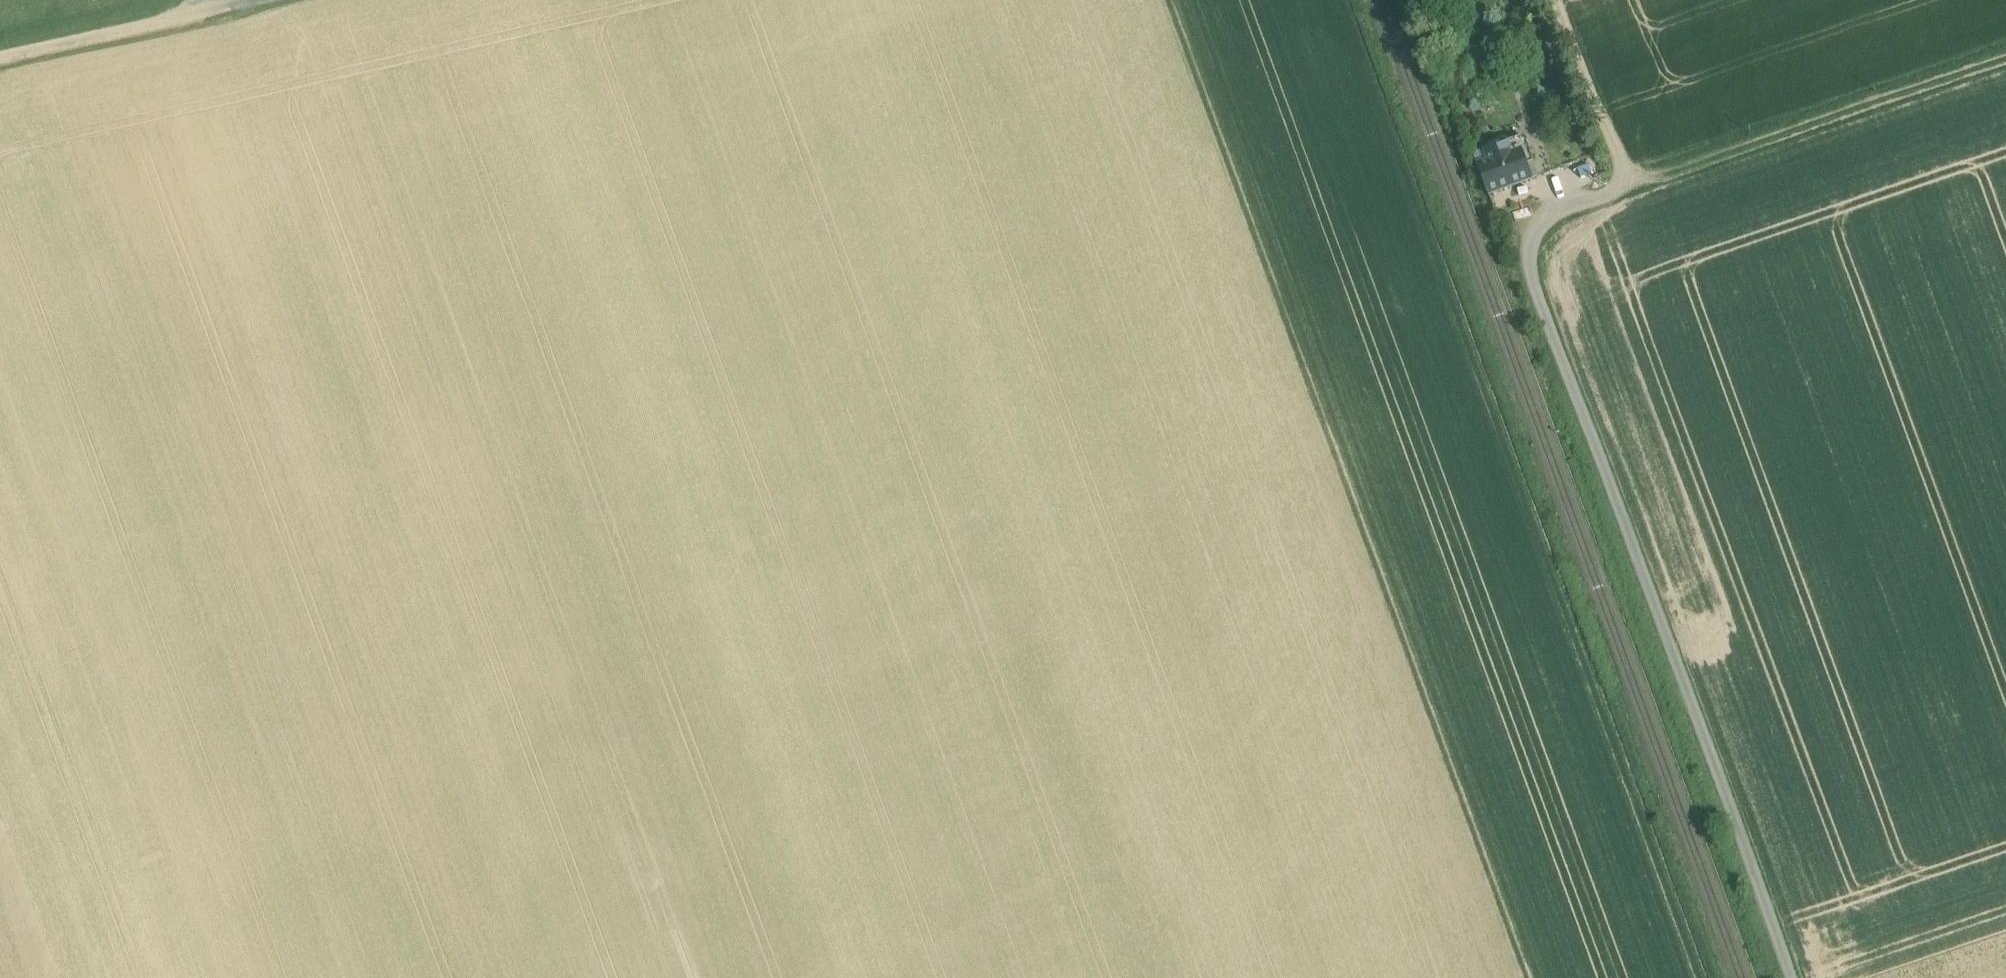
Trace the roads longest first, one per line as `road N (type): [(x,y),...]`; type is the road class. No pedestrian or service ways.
road 1 (track): [(1787,977),(1509,224),(1624,187),(1553,0)]
road 2 (track): [(257,0),(0,60)]

